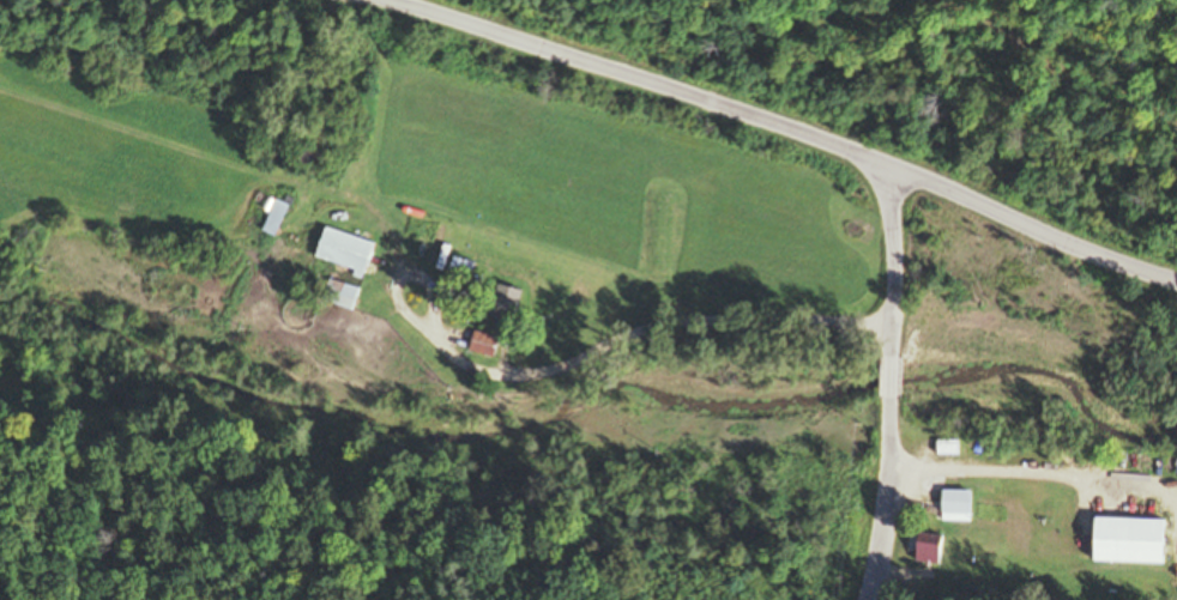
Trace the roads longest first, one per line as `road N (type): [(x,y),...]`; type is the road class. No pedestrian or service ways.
road 1 (residential): [(894,337),(678,339),(531,395),(440,375),(320,275),(285,198),(292,0)]
road 2 (residential): [(1176,281),(641,83),(364,0)]
road 3 (residential): [(872,599),(886,545),(894,337),(886,168)]

